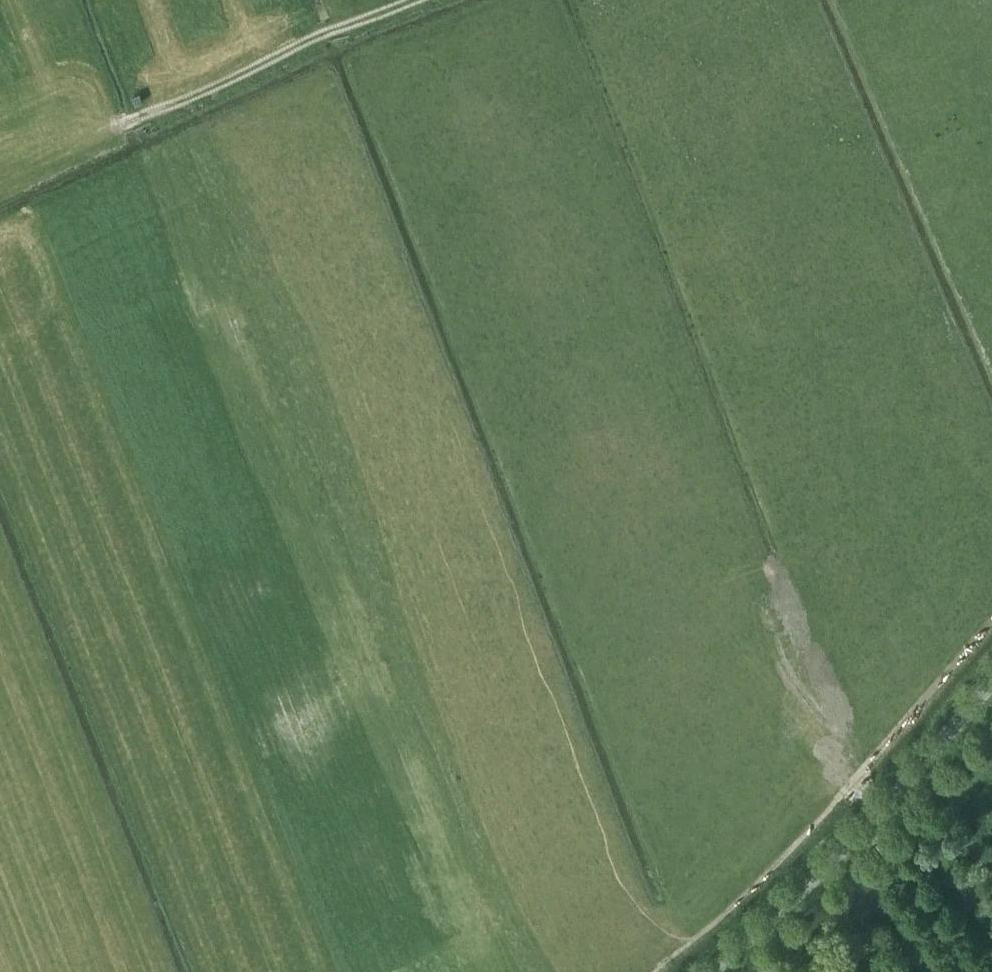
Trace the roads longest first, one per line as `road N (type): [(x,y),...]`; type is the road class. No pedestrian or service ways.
road 1 (unclassified): [(709,971),(991,688)]

